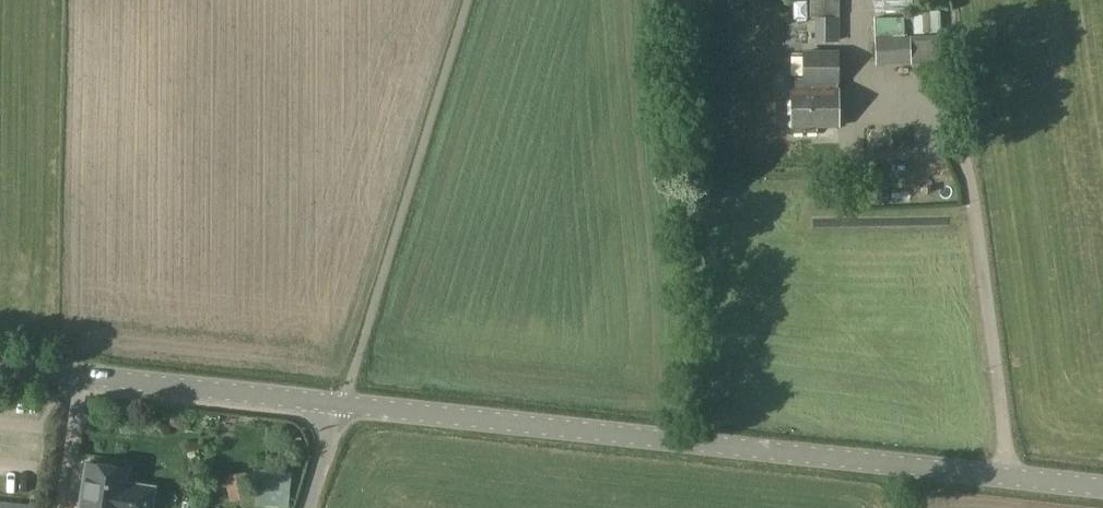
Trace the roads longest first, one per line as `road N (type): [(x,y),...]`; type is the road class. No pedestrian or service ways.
road 1 (tertiary): [(343,402),(1102,488)]
road 2 (tertiary): [(343,402),(0,366)]

